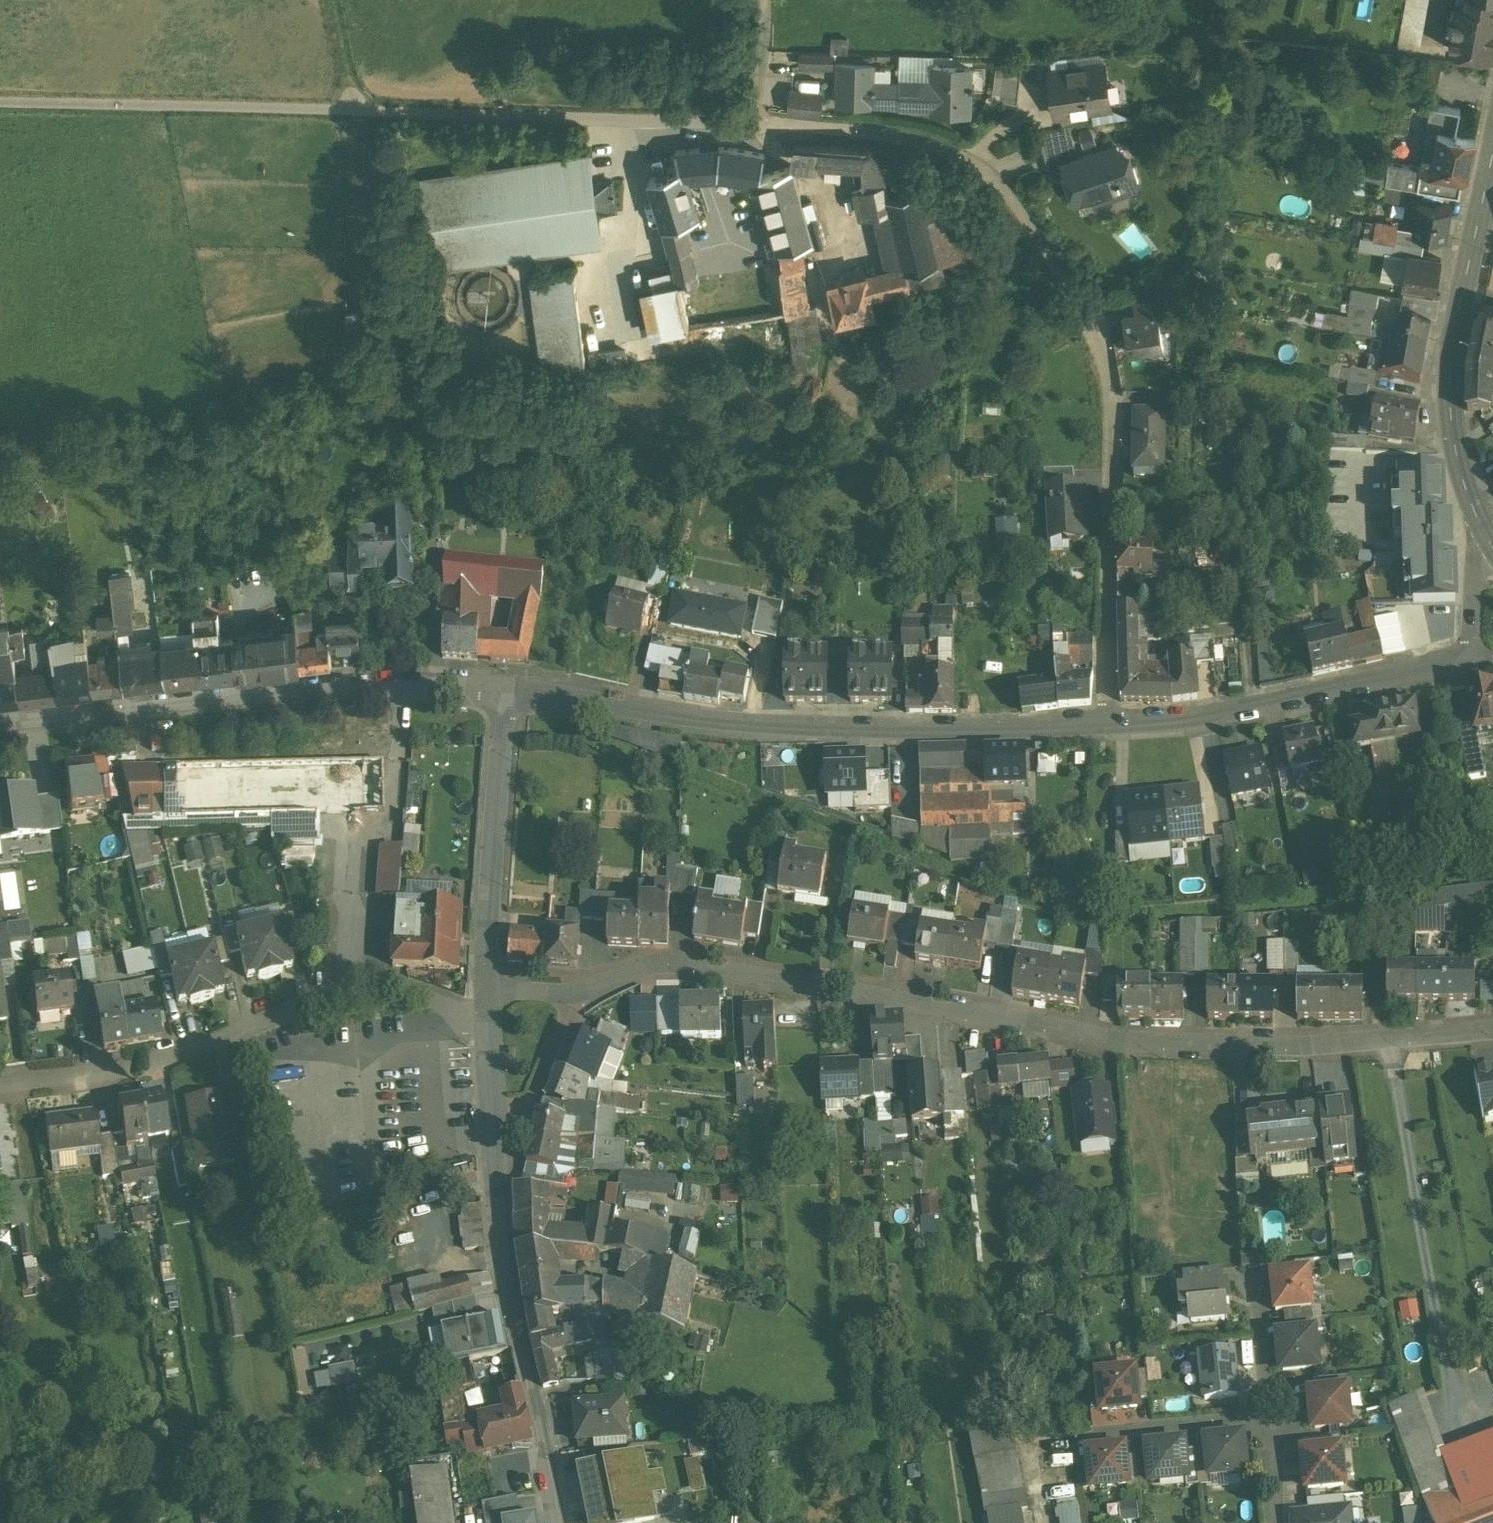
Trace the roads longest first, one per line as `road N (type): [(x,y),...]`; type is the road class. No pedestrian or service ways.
road 1 (residential): [(751,124),(903,132),(971,153),(1025,222),(1088,325),(1111,391),(1115,723)]
road 2 (residential): [(1227,1044),(1123,1045),(691,965),(644,965),(582,985),(484,990)]
road 3 (residential): [(1115,723),(715,724),(507,688)]
road 4 (residential): [(556,1522),(496,1180),(483,1014)]
road 5 (residential): [(507,688),(398,683),(0,727)]
road 6 (residential): [(483,1014),(375,980),(354,982),(175,1060),(0,1082)]
road 7 (secondary): [(1492,160),(1451,344),(1446,406),(1492,555)]
road 8 (residential): [(1492,665),(1192,717),(1115,723)]
road 9 (track): [(357,102),(0,94)]
road 10 (residential): [(484,990),(507,688)]
road 11 (residential): [(1492,1026),(1340,1043),(1227,1044)]
road 12 (residential): [(1236,1259),(1227,1044)]
road 13 (residential): [(1254,1416),(1081,1433)]
road 14 (residential): [(1267,1398),(1254,1270)]

